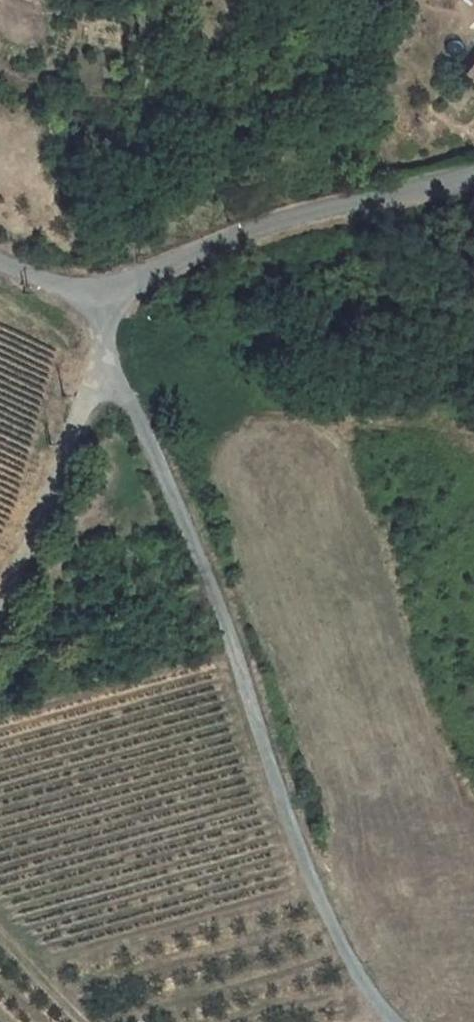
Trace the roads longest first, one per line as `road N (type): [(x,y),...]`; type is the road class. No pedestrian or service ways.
road 1 (unclassified): [(397,1021),(358,978),(313,885),(244,677),(142,414),(111,363)]
road 2 (unclassified): [(473,170),(297,216),(190,255),(102,305)]
road 3 (unclassified): [(111,363),(0,616)]

